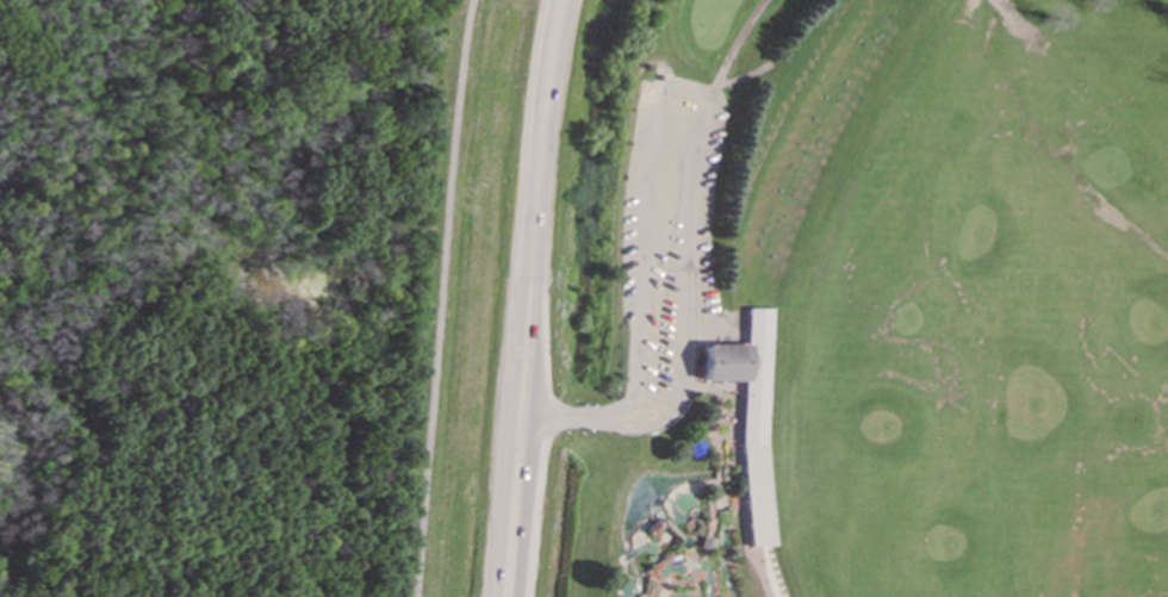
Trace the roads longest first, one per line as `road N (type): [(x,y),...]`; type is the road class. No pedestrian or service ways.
road 1 (secondary): [(562,0),(540,122),(505,596)]

